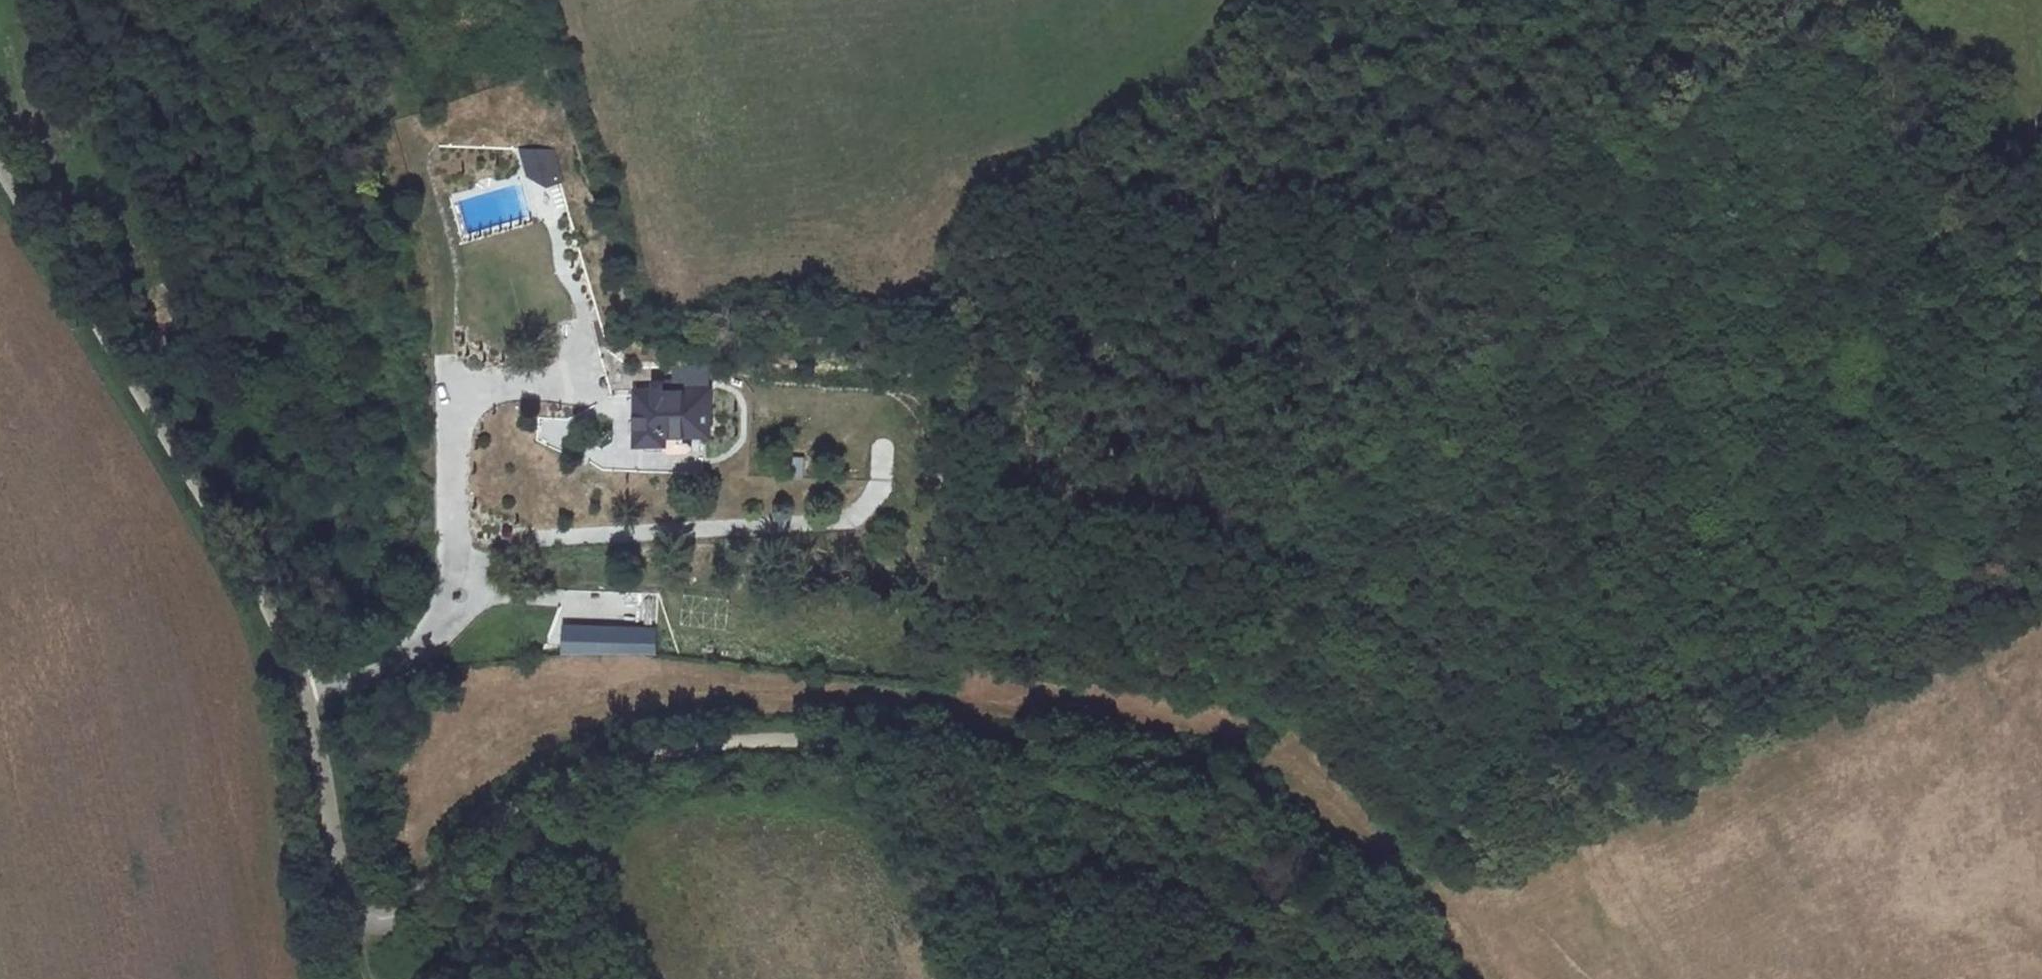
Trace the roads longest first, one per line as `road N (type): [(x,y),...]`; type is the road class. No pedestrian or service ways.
road 1 (residential): [(1358,978),(1229,849),(1176,810),(928,758),(808,742),(674,746),(568,774),(487,822),(407,912),(381,927),(356,913),(301,697),(248,571),(0,165)]
road 2 (track): [(2041,251),(2003,250),(1942,222),(1858,64),(1826,47),(1697,90),(1648,63),(1599,72),(1571,41),(1554,0)]
road 3 (track): [(1511,0),(1403,75)]

